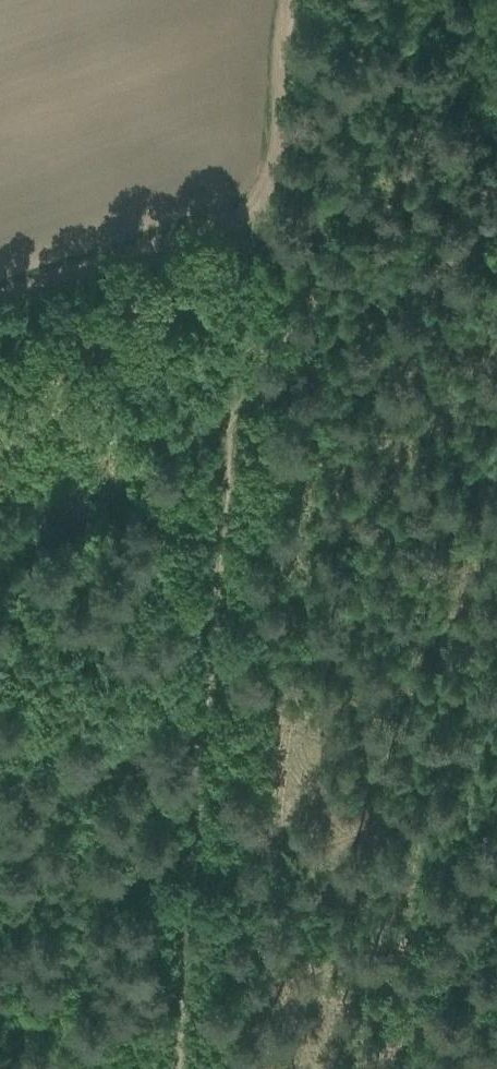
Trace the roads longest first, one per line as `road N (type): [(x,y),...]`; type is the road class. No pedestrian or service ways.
road 1 (track): [(227,386),(194,759)]
road 2 (track): [(194,759),(155,1068)]
road 3 (track): [(256,206),(0,291)]
road 4 (track): [(194,759),(0,863)]
road 5 (track): [(256,206),(269,187),(287,0)]
road 6 (track): [(227,386),(256,206)]

